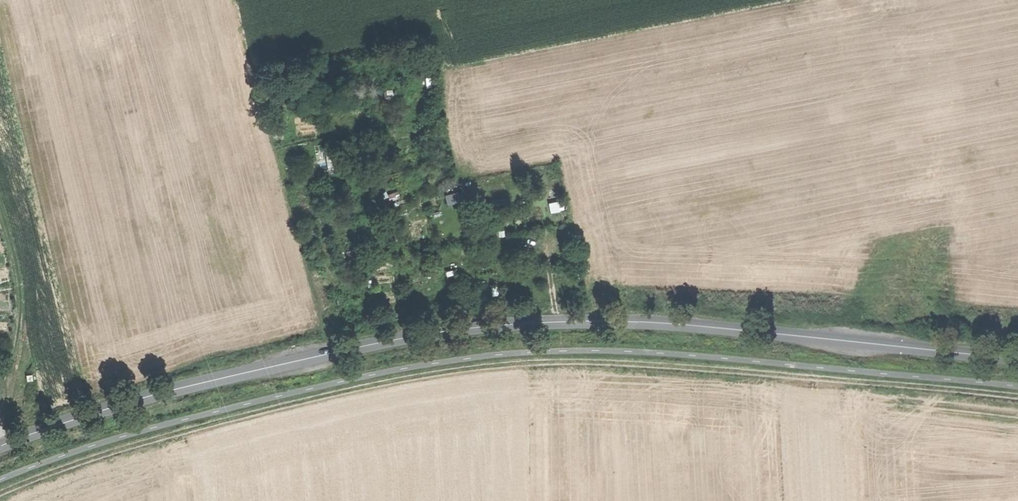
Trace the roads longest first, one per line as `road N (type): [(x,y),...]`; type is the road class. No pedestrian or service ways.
road 1 (track): [(1017,396),(581,361),(464,369),(255,412),(0,493)]
road 2 (tertiary): [(0,440),(326,351),(511,323),(712,326),(1017,359)]
road 3 (track): [(0,207),(18,282),(0,406)]

